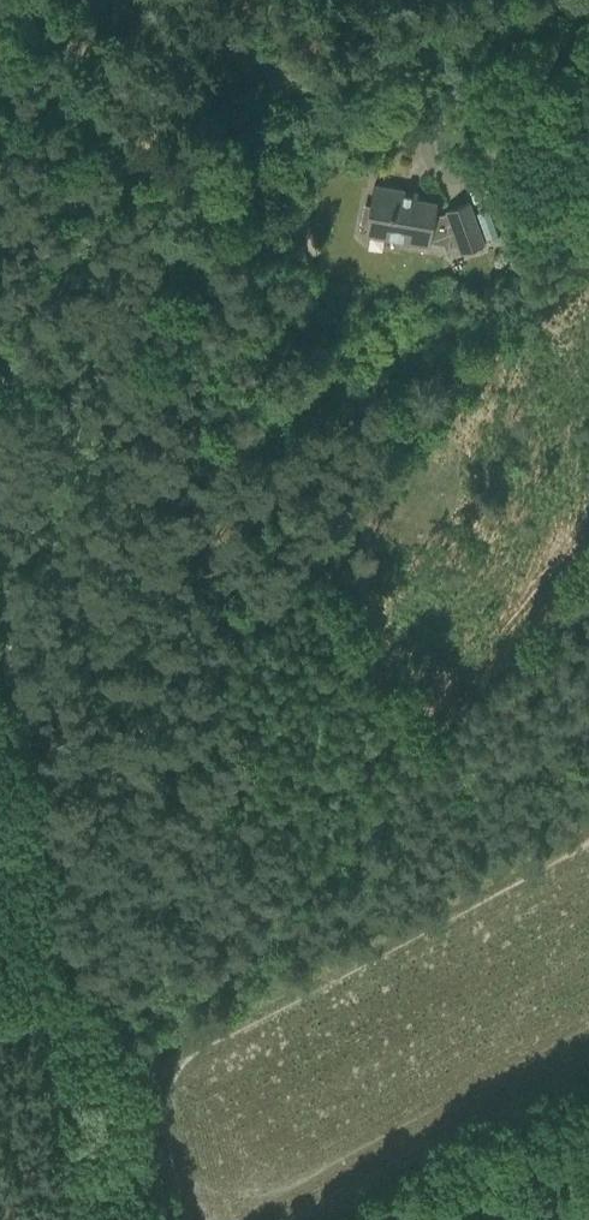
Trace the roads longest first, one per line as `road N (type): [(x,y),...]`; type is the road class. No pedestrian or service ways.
road 1 (track): [(83,1219),(0,585)]

